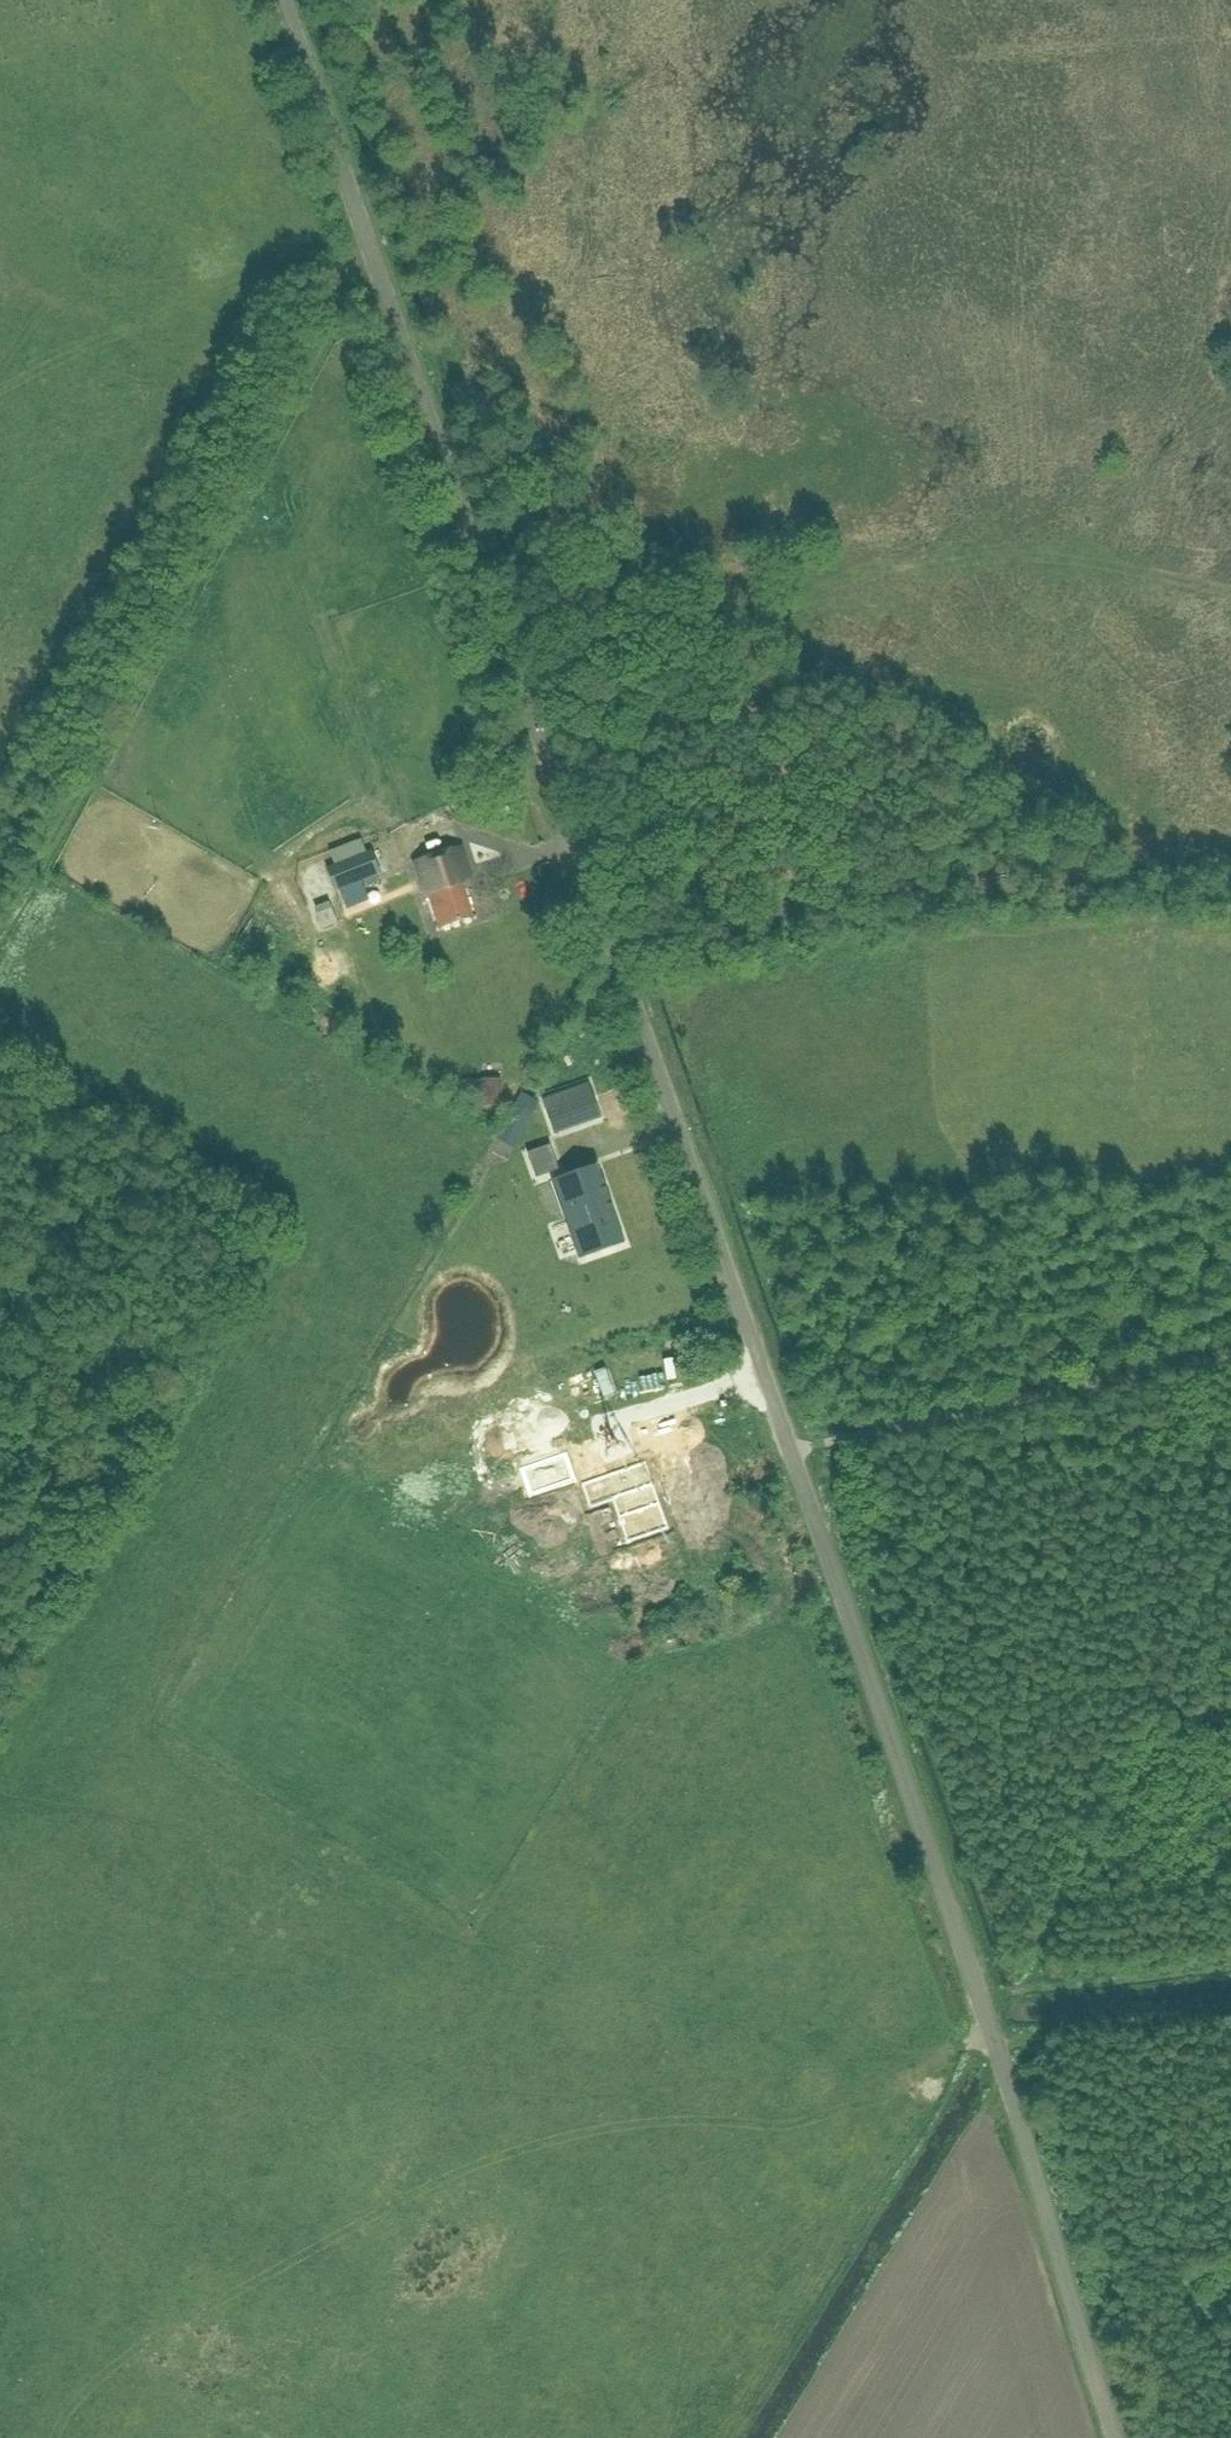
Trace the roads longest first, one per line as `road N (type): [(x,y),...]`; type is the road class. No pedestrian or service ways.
road 1 (unclassified): [(1117,2437),(979,1998),(285,0)]
road 2 (track): [(979,1998),(1230,1969)]
road 3 (track): [(989,2028),(1230,2006)]

